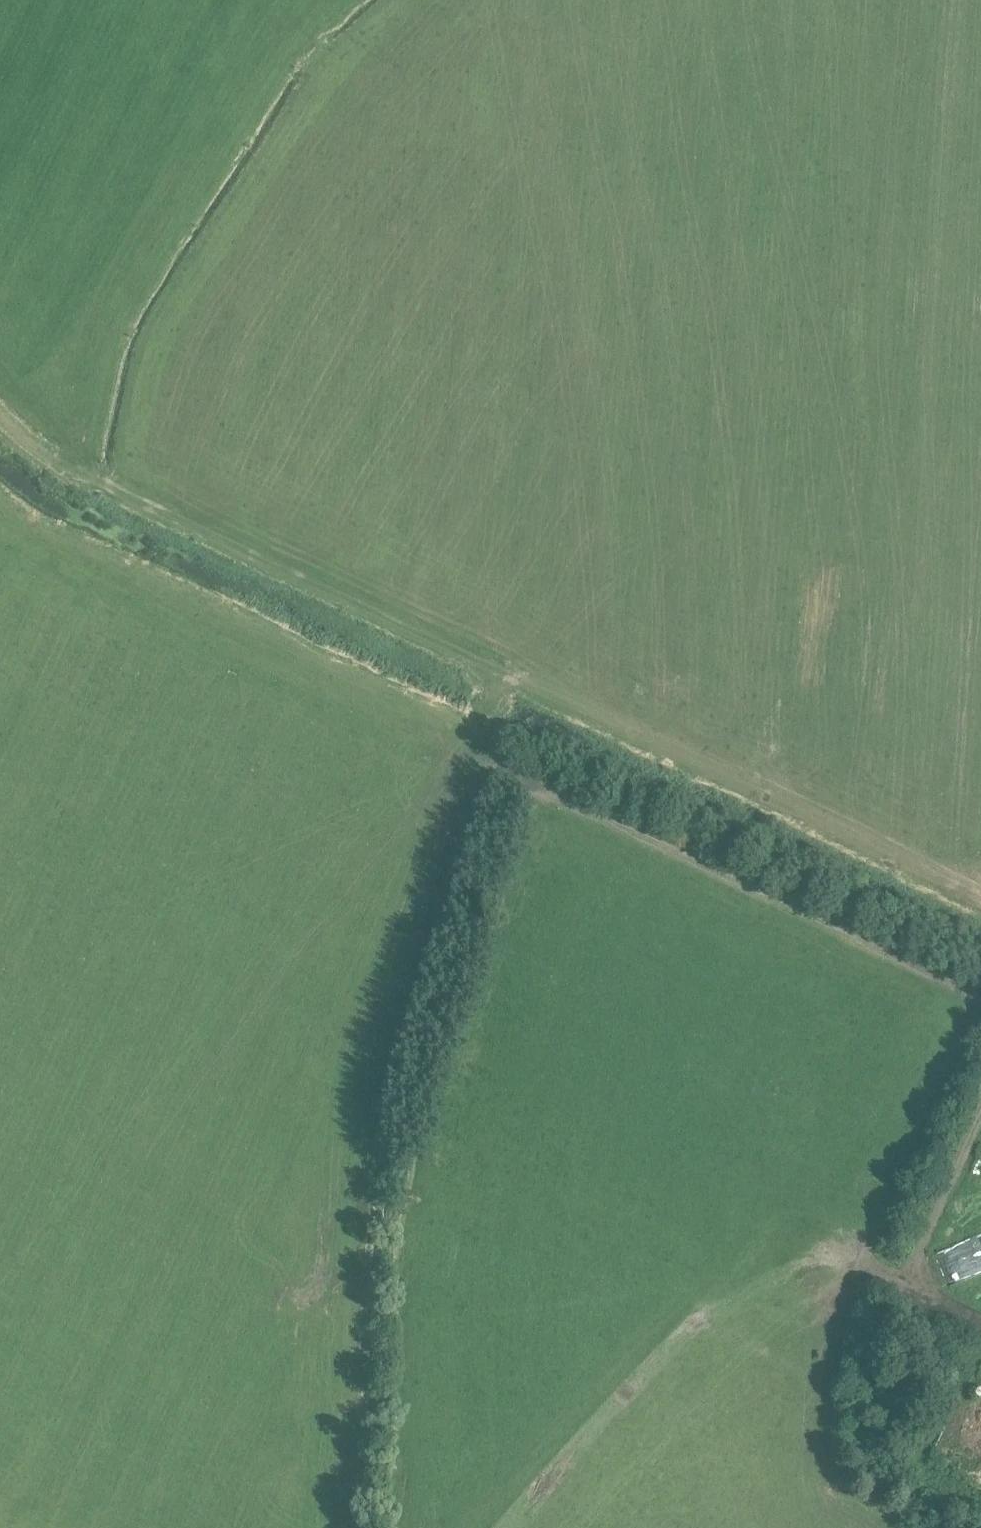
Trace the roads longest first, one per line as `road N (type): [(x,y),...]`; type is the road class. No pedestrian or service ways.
road 1 (track): [(353,1527),(372,1110),(470,759)]
road 2 (track): [(980,900),(507,676),(470,759)]
road 3 (track): [(507,676),(38,456),(0,421)]
road 4 (track): [(560,1527),(853,1265),(906,1280),(980,1318)]
road 5 (track): [(906,1280),(980,1115)]

